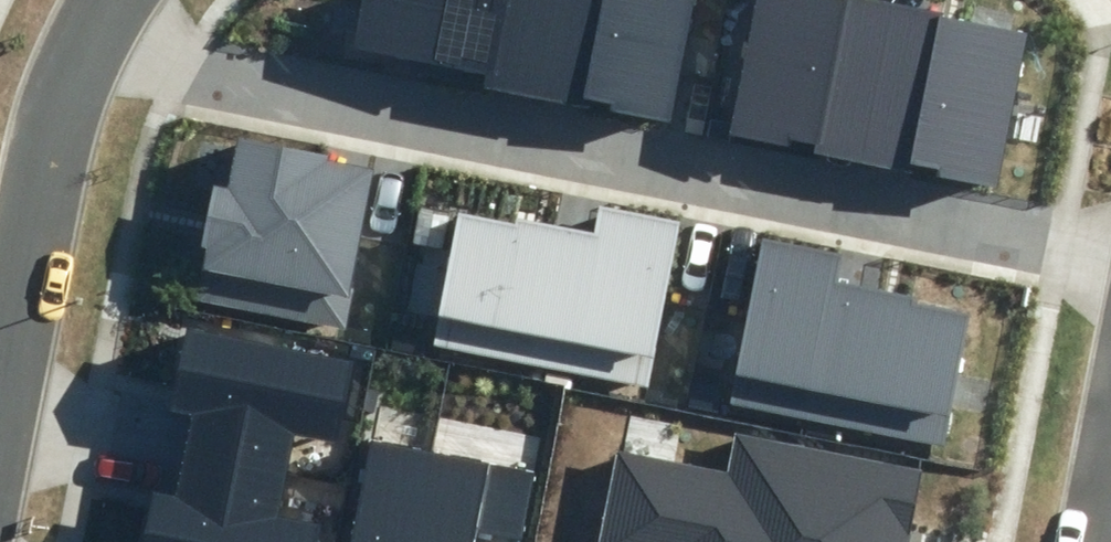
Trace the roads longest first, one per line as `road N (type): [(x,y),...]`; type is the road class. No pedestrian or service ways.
road 1 (residential): [(74,57),(181,66),(1110,242)]
road 2 (residential): [(74,57),(0,393)]

